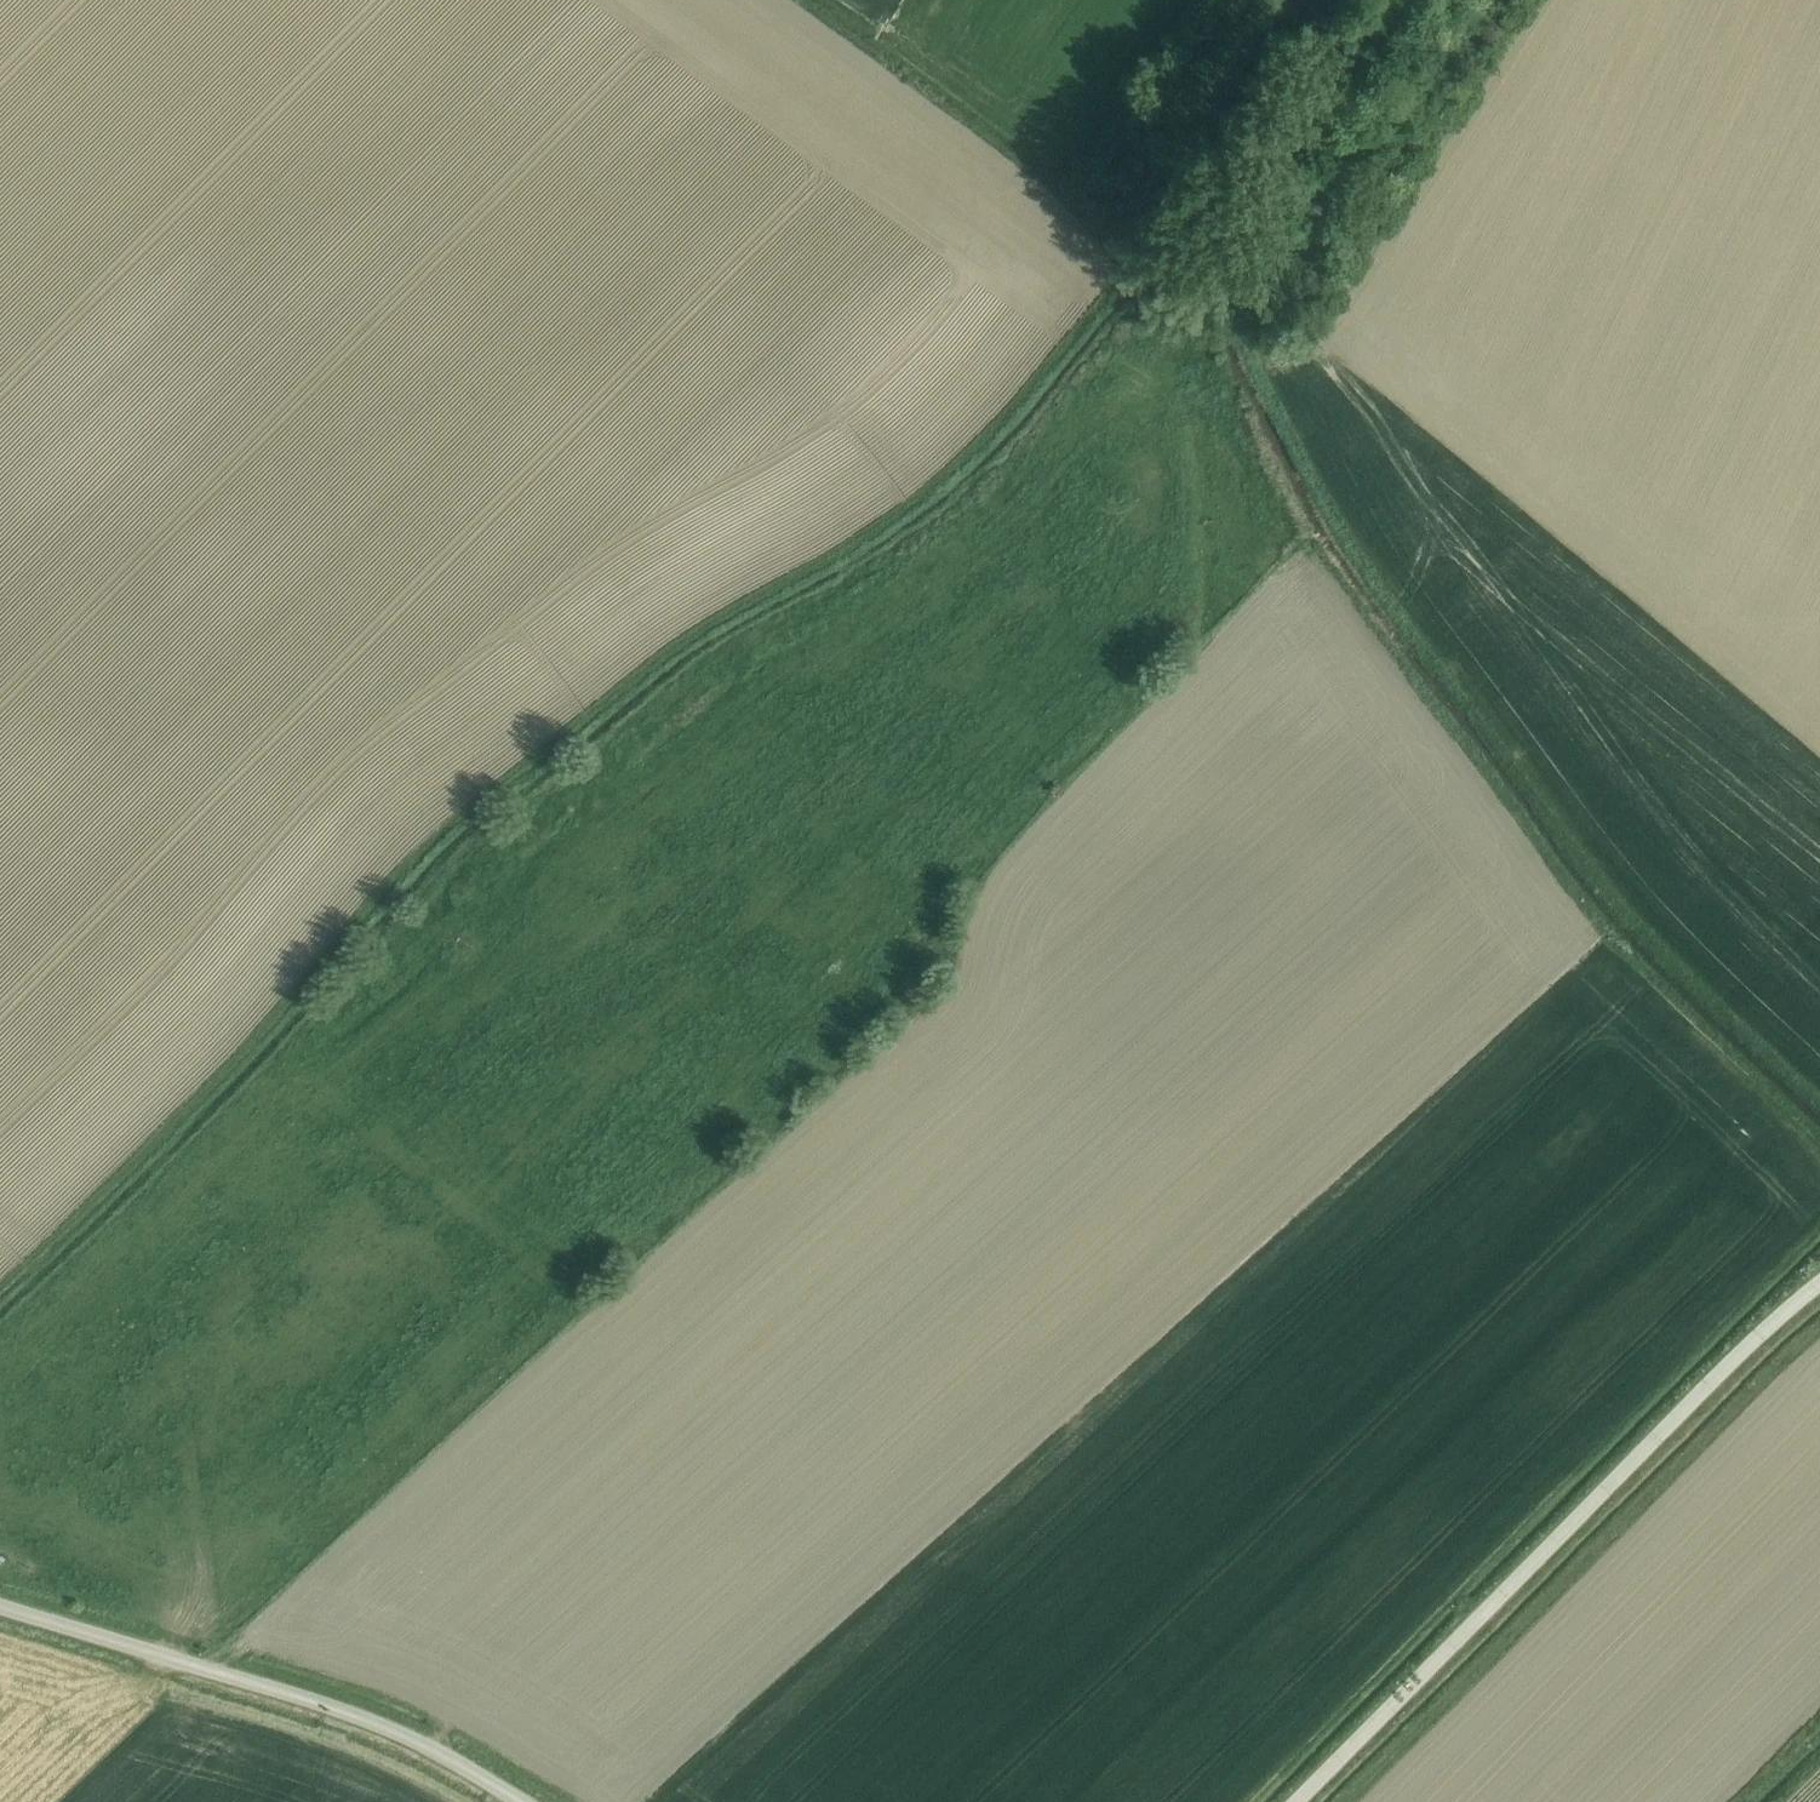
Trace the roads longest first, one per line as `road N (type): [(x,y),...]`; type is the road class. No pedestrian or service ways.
road 1 (unclassified): [(1819,1284),(1759,1334),(1296,1801)]
road 2 (unclassified): [(524,1801),(433,1748),(312,1697),(0,1607)]

